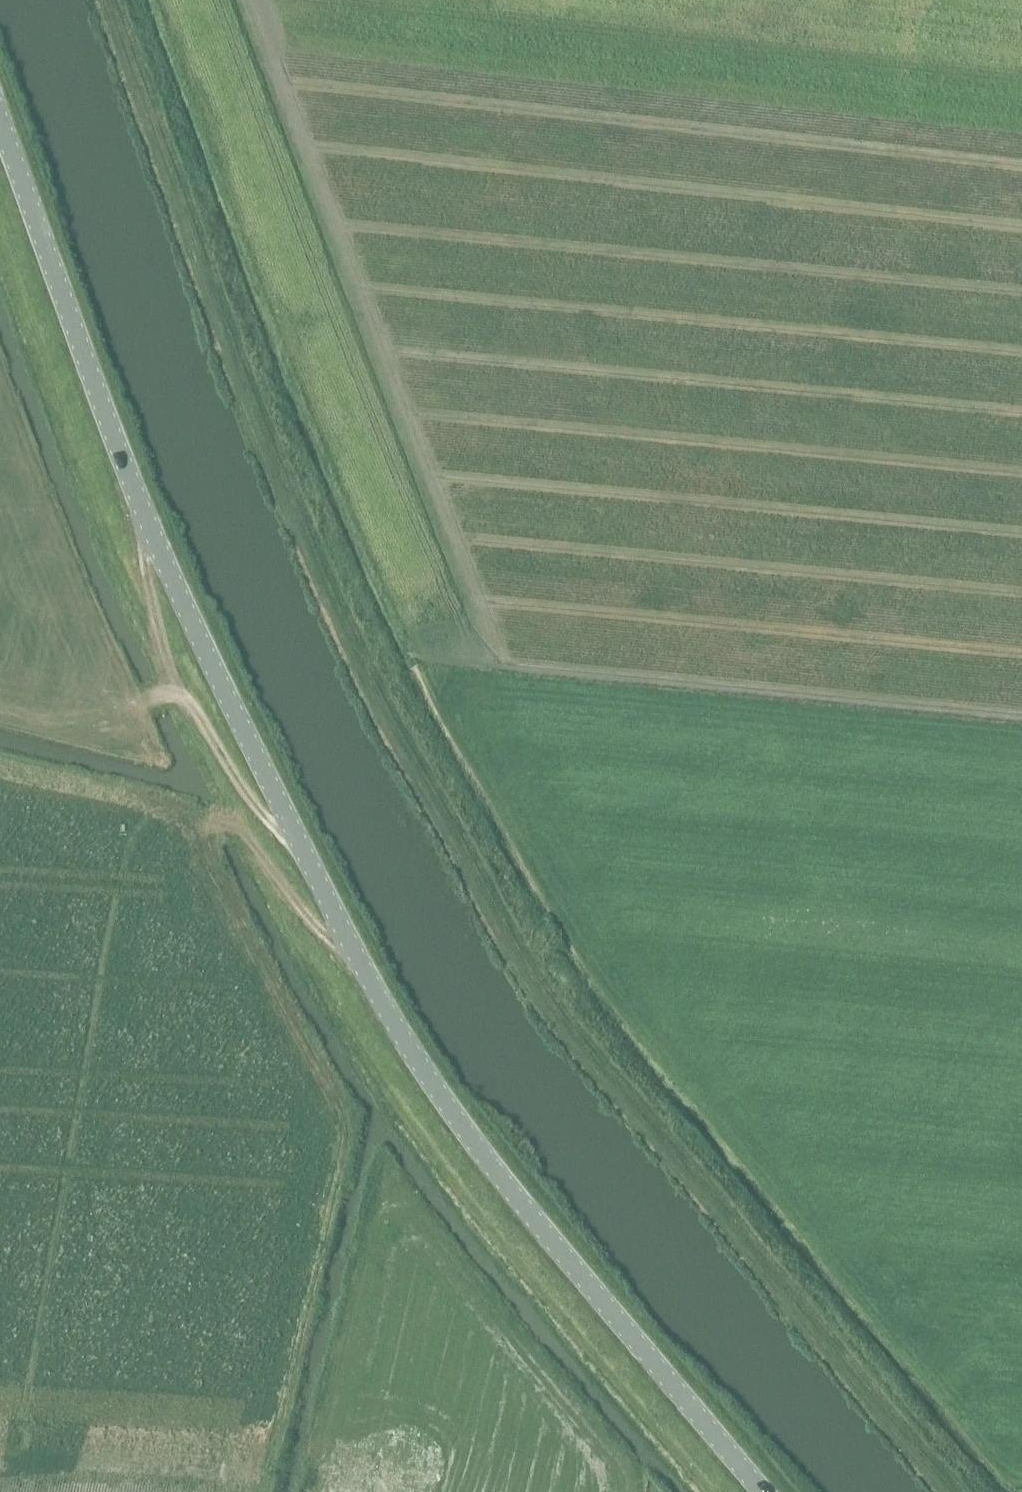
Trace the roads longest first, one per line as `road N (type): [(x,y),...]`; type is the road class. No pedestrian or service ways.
road 1 (unclassified): [(768,1491),(531,1208),(444,1094),(374,982),(178,583),(0,109)]

